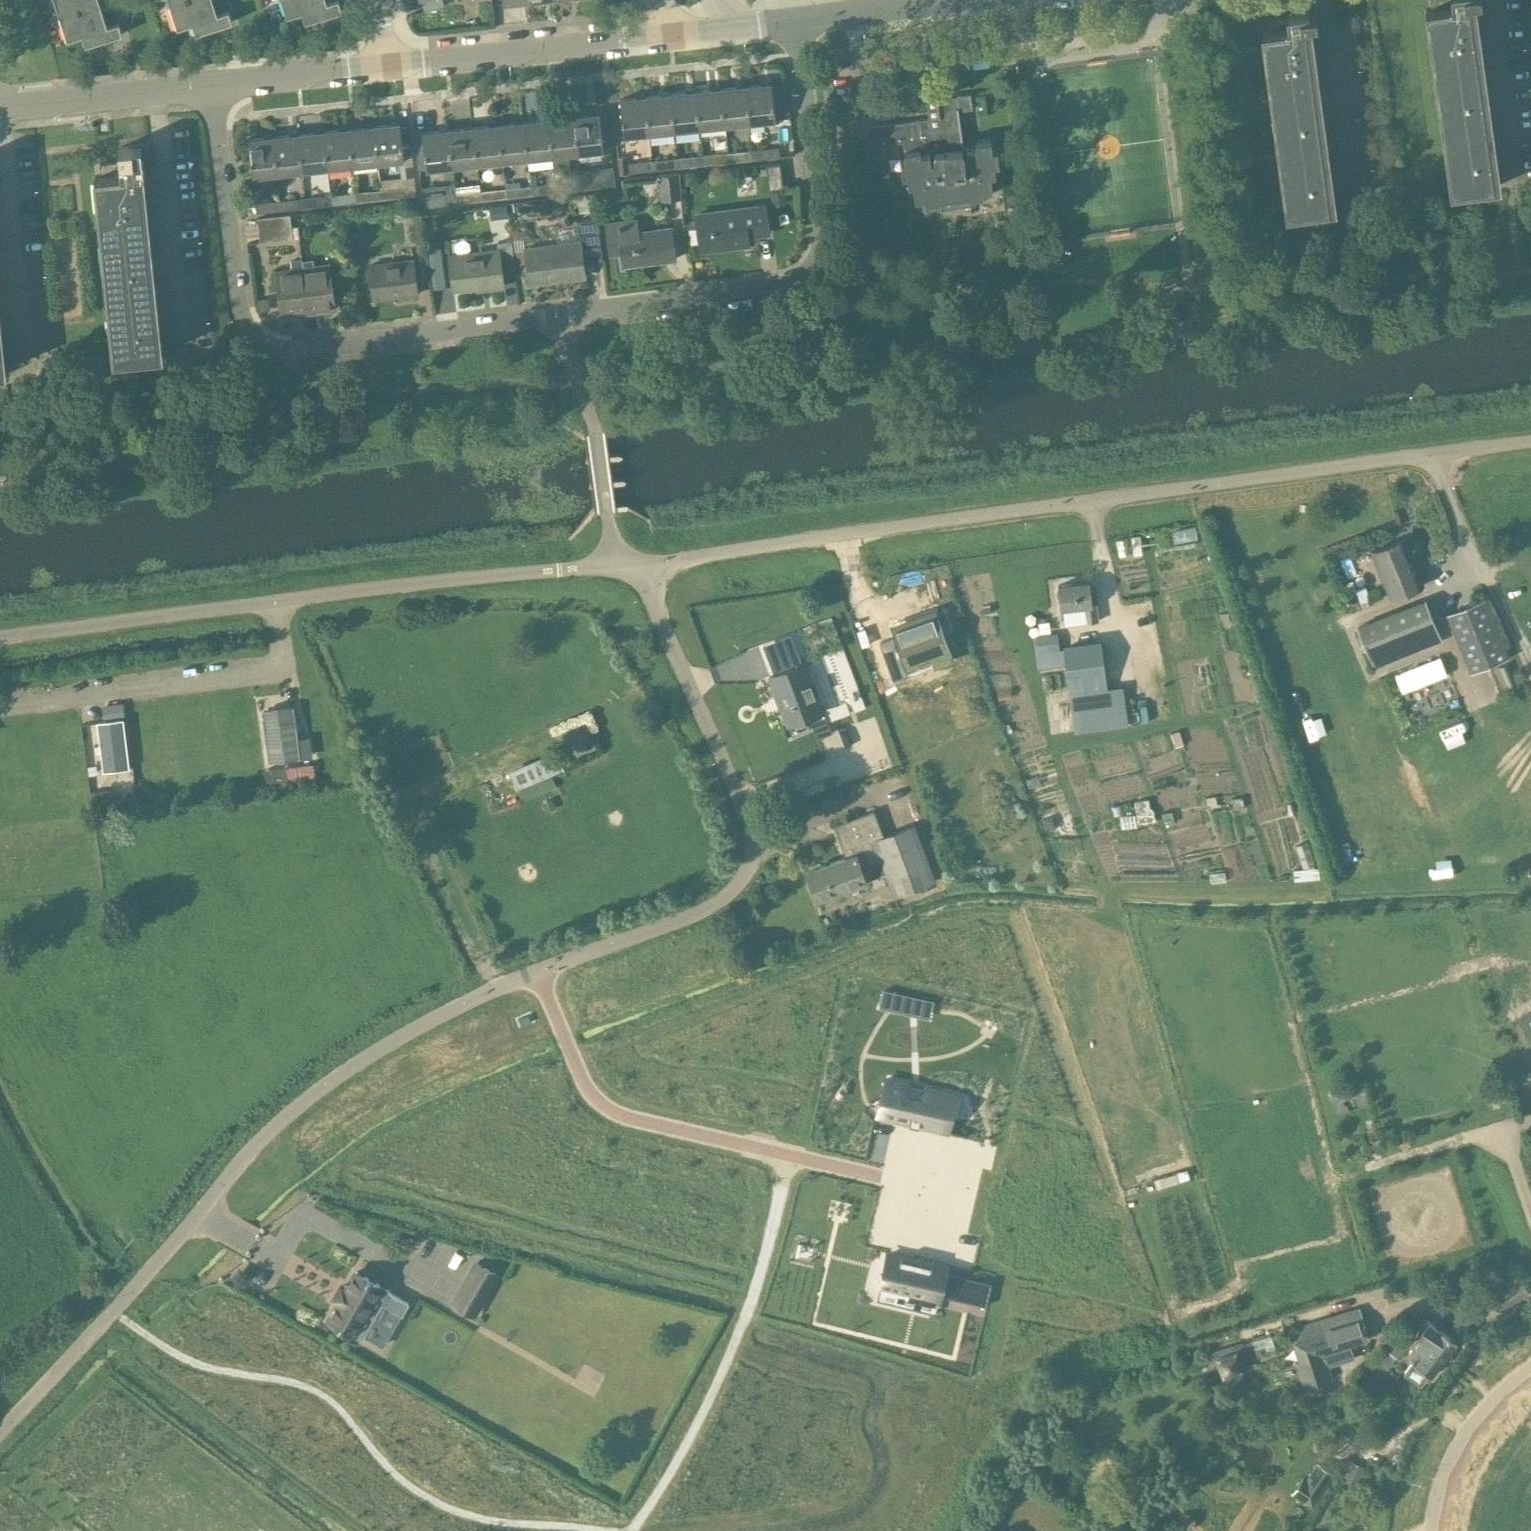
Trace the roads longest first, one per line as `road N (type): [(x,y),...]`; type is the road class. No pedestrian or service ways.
road 1 (residential): [(802,19),(820,251),(798,277),(285,349),(242,322),(213,86)]
road 2 (unclassified): [(633,565),(1530,439)]
road 3 (unclassified): [(538,973),(594,1097),(626,1117),(792,1158),(737,1342),(633,1530)]
road 4 (unclassified): [(0,1433),(270,1129),(319,1088),(425,1024),(538,973)]
road 5 (unclassified): [(0,637),(633,565)]
road 6 (unclassified): [(538,973),(717,902),(747,876),(752,859),(745,805),(633,565)]
road 7 (track): [(497,988),(410,807),(595,729)]
road 8 (residential): [(391,67),(671,37)]
road 9 (residential): [(0,108),(213,86)]
road 10 (residential): [(1354,202),(1327,0)]
road 11 (unclassified): [(1436,1530),(1441,1484),(1464,1431),(1530,1366)]
road 12 (residential): [(1517,179),(1494,0)]
road 13 (residential): [(213,86),(391,67)]
road 14 (residential): [(802,19),(943,0)]
road 15 (residential): [(671,37),(802,19)]

